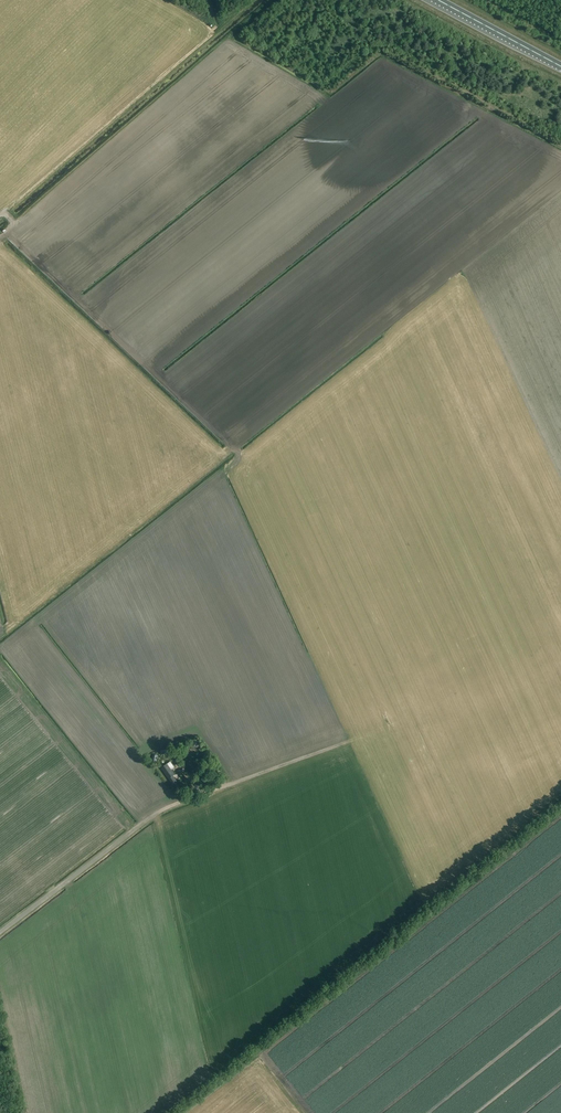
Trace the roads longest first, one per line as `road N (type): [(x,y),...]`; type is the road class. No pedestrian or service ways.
road 1 (track): [(0,932),(152,815),(226,785)]
road 2 (trunk): [(560,66),(439,0)]

